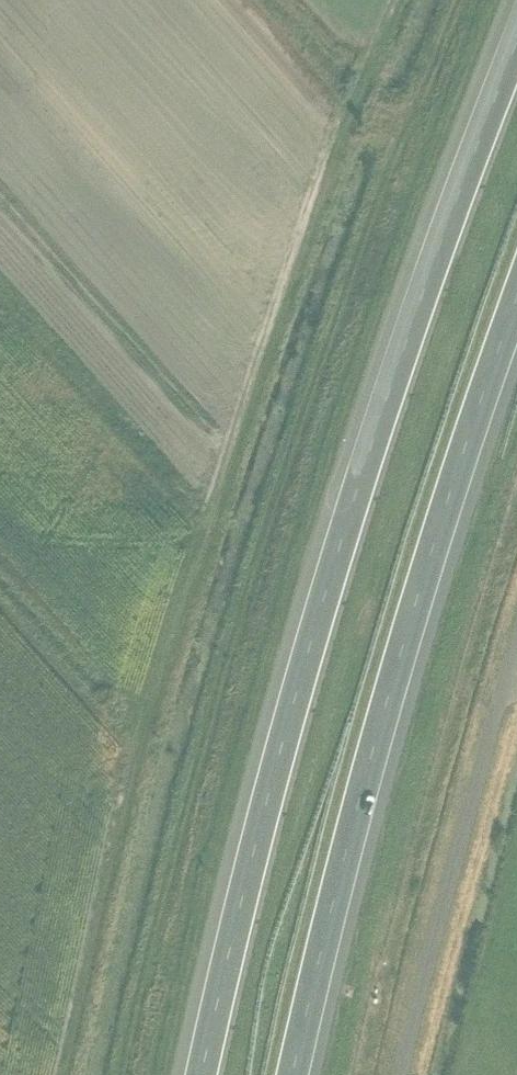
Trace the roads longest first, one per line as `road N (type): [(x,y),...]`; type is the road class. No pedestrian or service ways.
road 1 (motorway): [(516,36),(332,583),(196,1074)]
road 2 (motorway): [(305,1074),(417,645),(516,335)]
road 3 (unclassified): [(401,1074),(516,639)]

